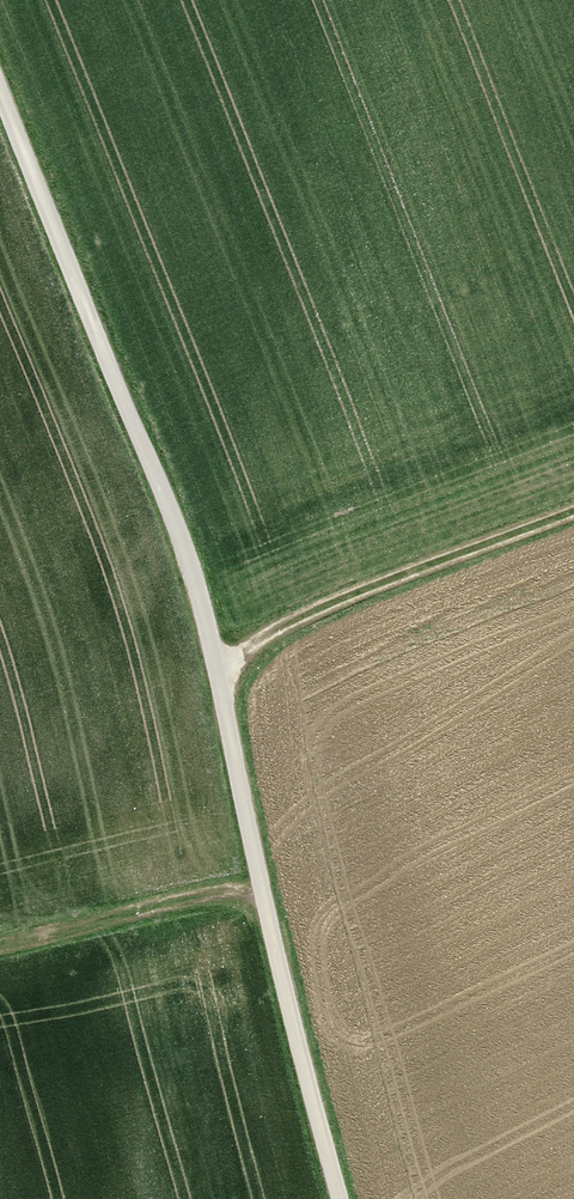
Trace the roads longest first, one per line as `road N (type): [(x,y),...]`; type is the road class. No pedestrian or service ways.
road 1 (track): [(338,1198),(278,973),(229,752),(227,685),(187,547),(0,86)]
road 2 (track): [(573,514),(361,592),(287,630),(227,685)]
road 3 (track): [(0,951),(95,932),(255,874)]

